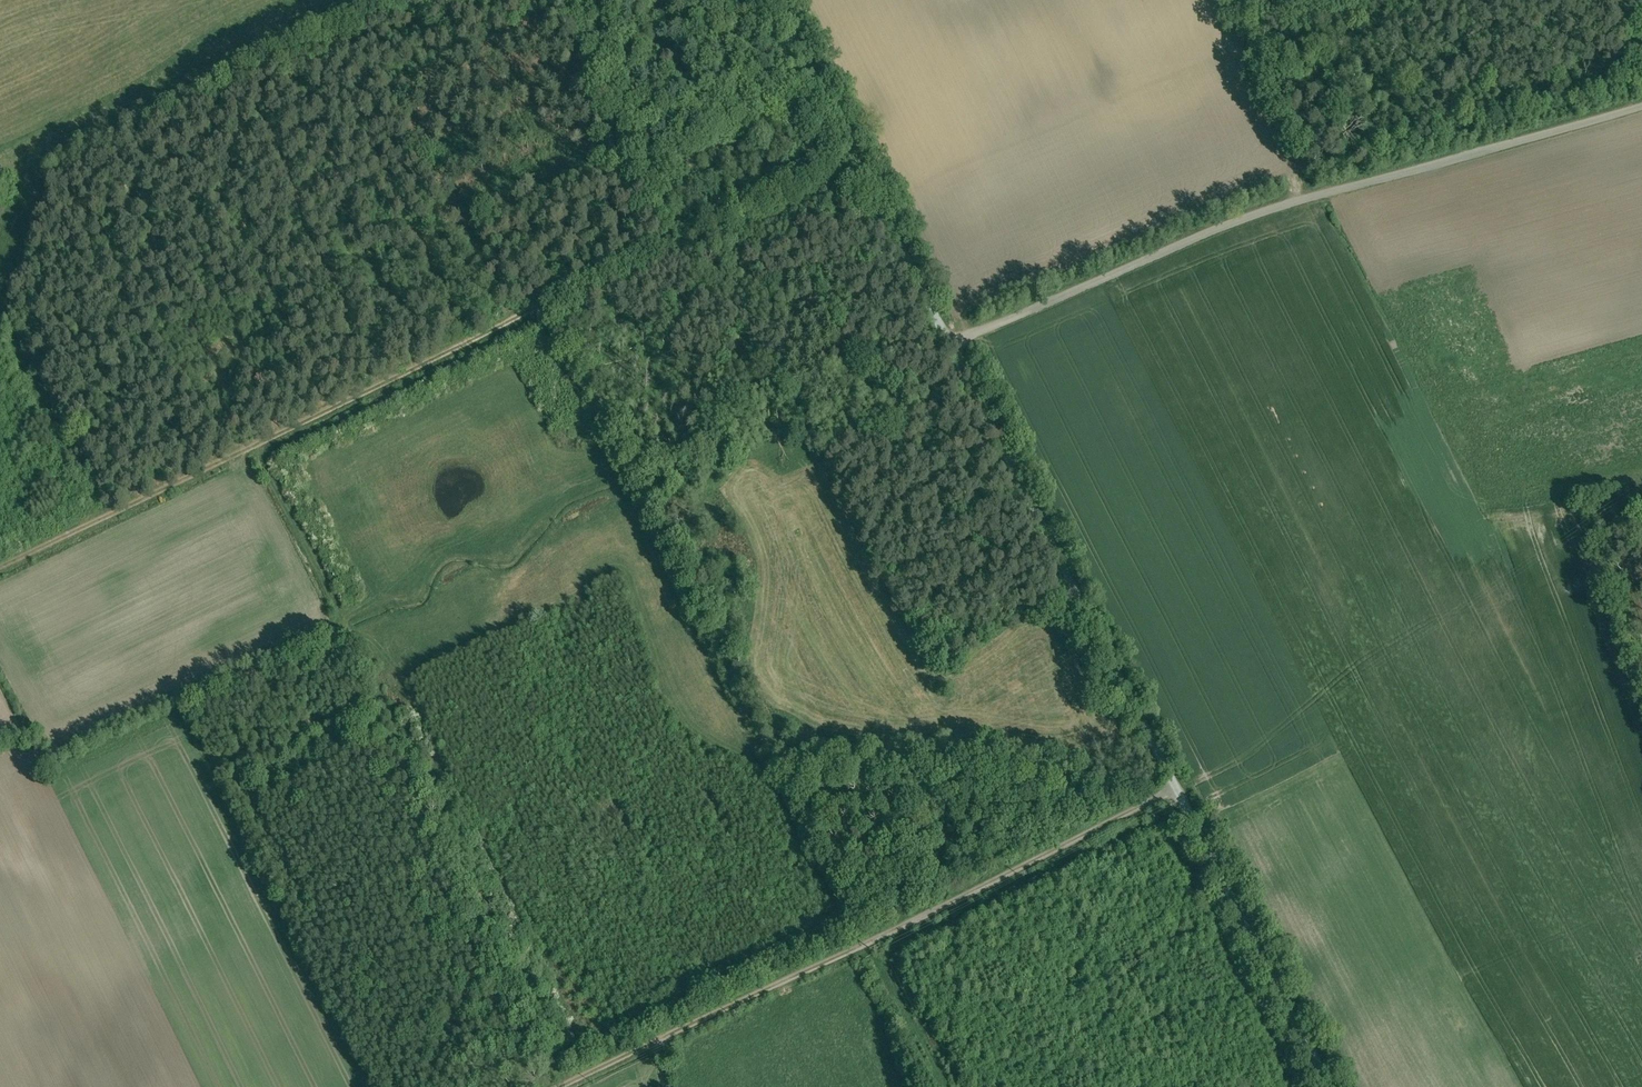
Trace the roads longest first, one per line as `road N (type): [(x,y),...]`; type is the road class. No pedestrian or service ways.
road 1 (residential): [(1334,1086),(776,0)]
road 2 (track): [(854,152),(0,568)]
road 3 (track): [(1641,104),(1226,228),(954,350)]
road 4 (track): [(1179,787),(557,1086)]

